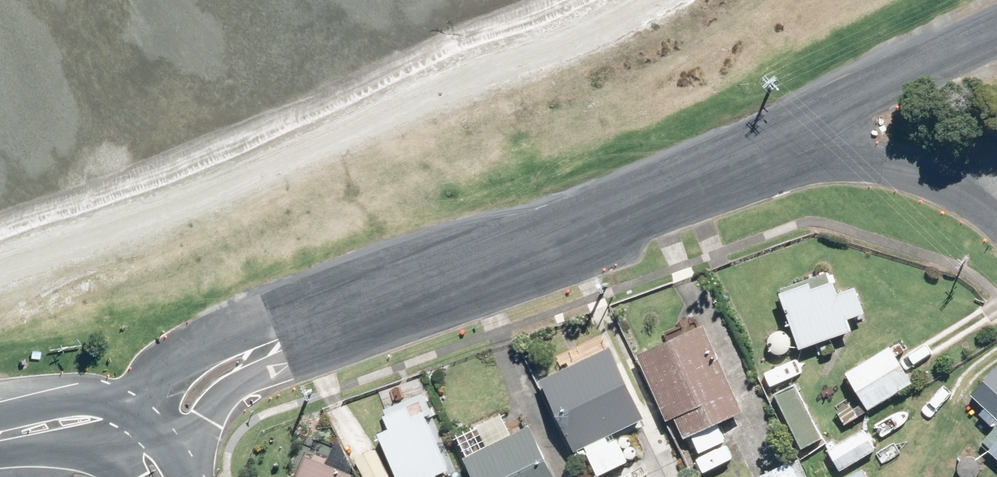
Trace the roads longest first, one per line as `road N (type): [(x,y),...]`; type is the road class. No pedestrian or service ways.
road 1 (tertiary): [(142,445),(220,371),(749,149)]
road 2 (tertiary): [(749,149),(996,35)]
road 3 (residential): [(996,220),(907,173),(749,149)]
road 4 (secondary): [(0,437),(89,422),(142,445)]

